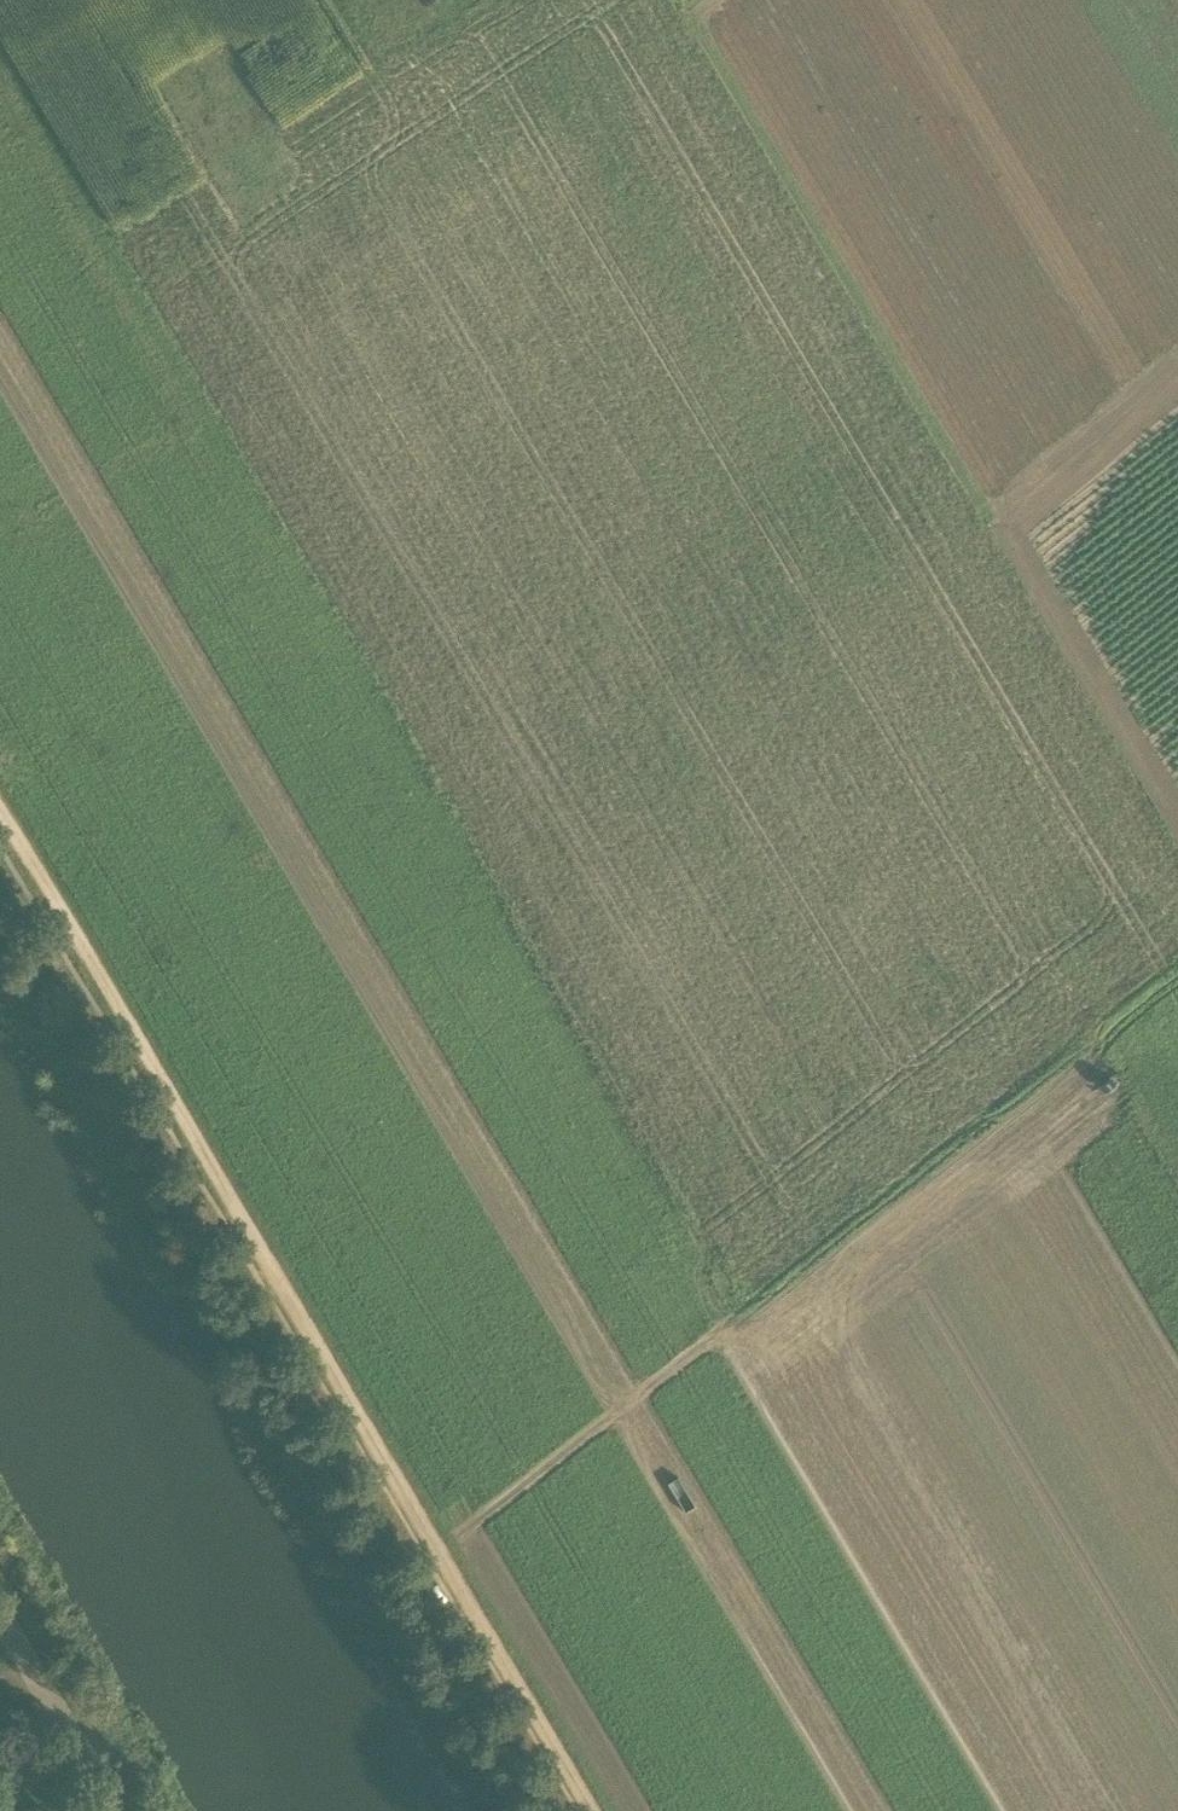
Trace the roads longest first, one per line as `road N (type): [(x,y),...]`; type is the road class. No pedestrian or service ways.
road 1 (track): [(0,811),(597,1810)]
road 2 (unclassified): [(111,1810),(0,1623)]

